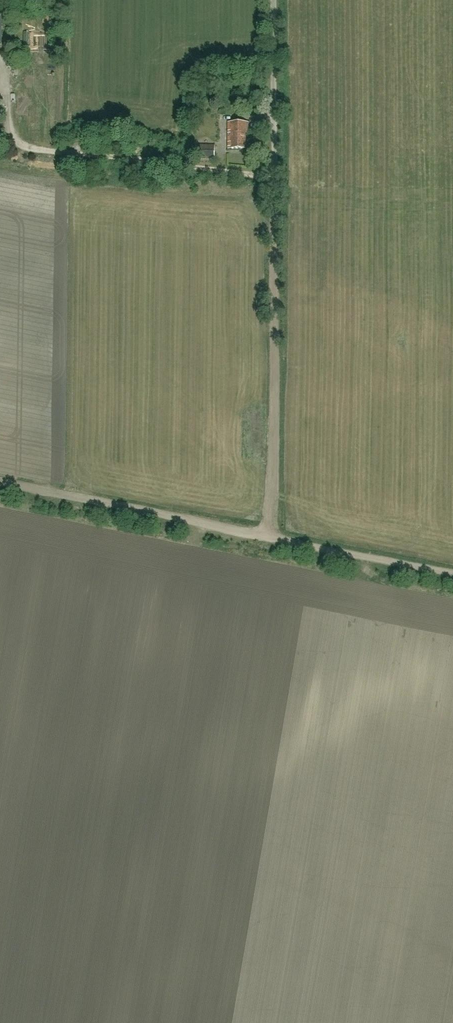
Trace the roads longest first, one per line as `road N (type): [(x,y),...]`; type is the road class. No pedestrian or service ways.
road 1 (unclassified): [(273,539),(276,0)]
road 2 (unclassified): [(273,539),(0,484)]
road 3 (unclassified): [(452,575),(273,539)]

